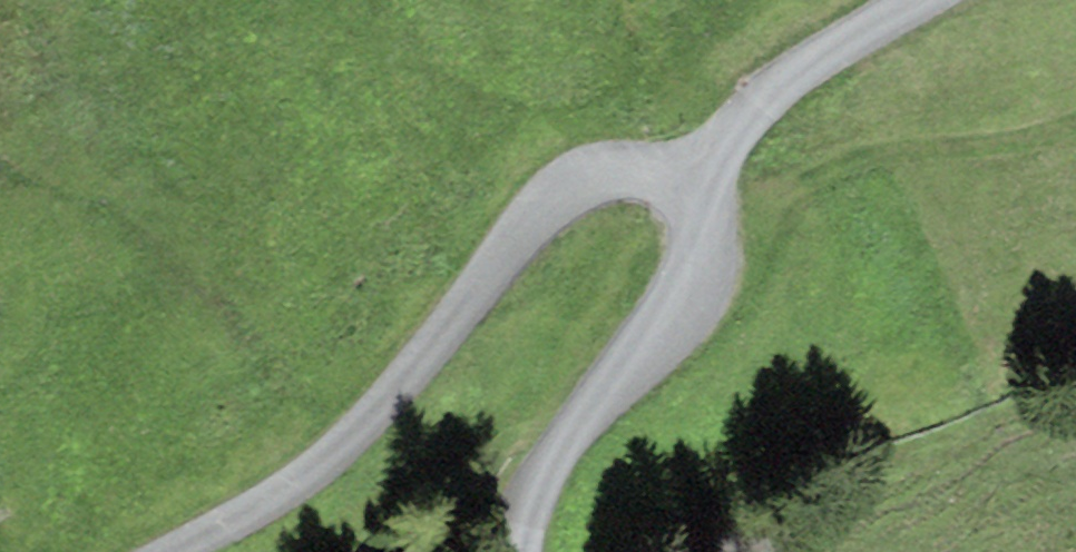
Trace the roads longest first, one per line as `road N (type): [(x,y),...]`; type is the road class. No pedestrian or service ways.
road 1 (track): [(145,551),(331,452),(541,177),(618,148),(698,156)]
road 2 (unclassified): [(894,0),(831,33),(698,156),(677,267),(549,453),(524,551)]

